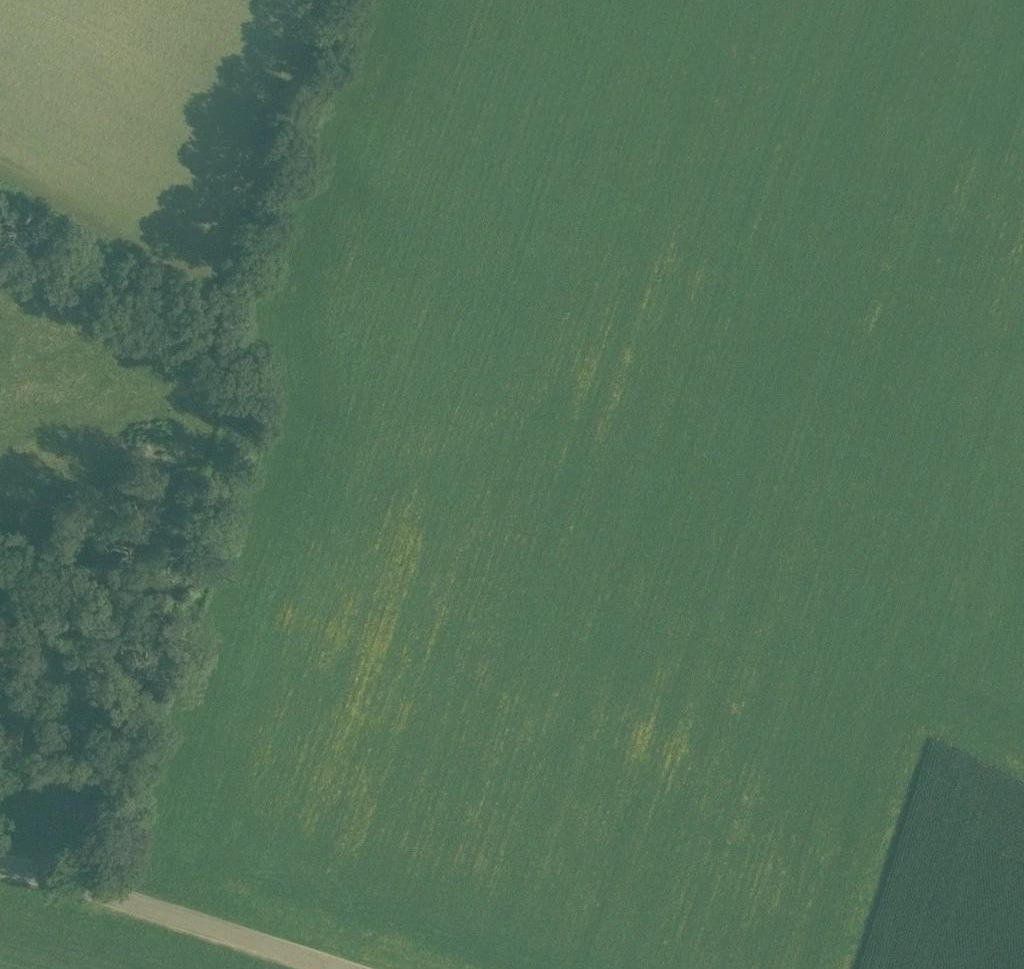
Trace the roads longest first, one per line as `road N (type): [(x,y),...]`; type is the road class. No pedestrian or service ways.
road 1 (unclassified): [(338,968),(0,865)]

